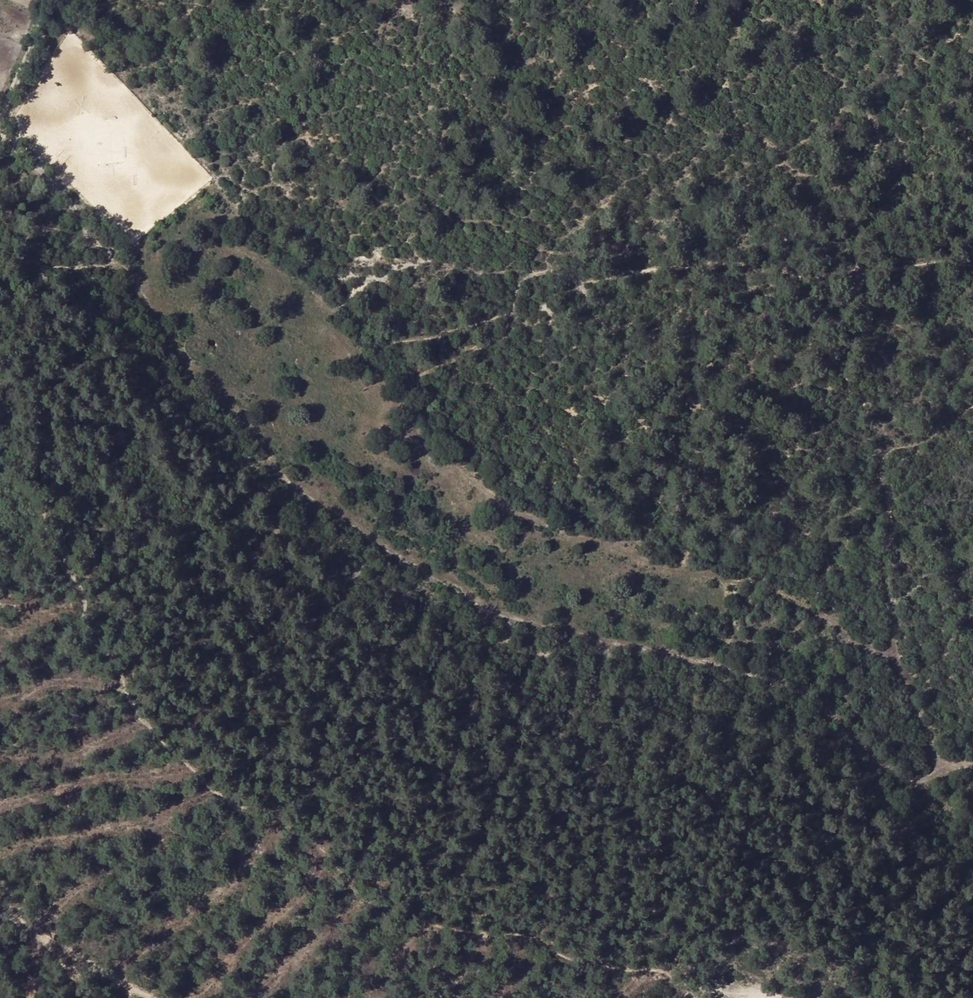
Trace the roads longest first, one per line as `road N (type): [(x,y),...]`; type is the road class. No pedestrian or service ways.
road 1 (track): [(46,0),(0,115)]

